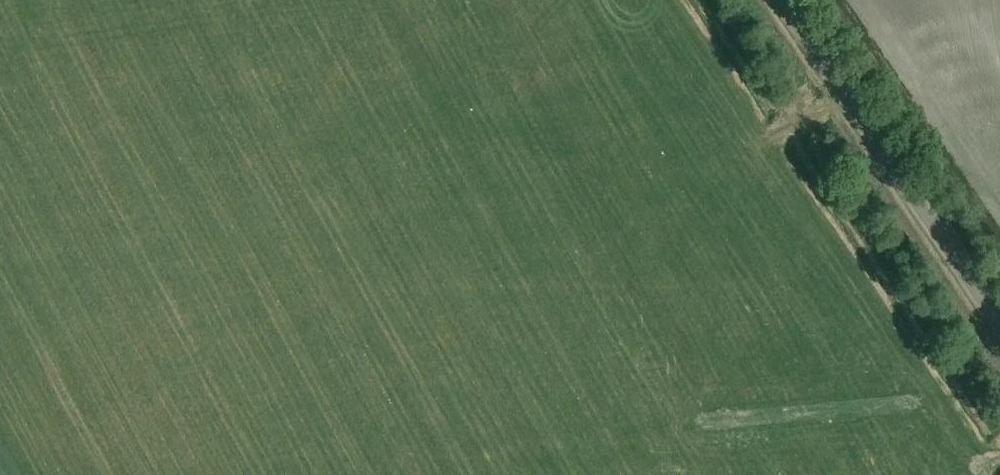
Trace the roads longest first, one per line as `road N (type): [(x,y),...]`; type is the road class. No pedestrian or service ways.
road 1 (unclassified): [(999,324),(783,0)]

